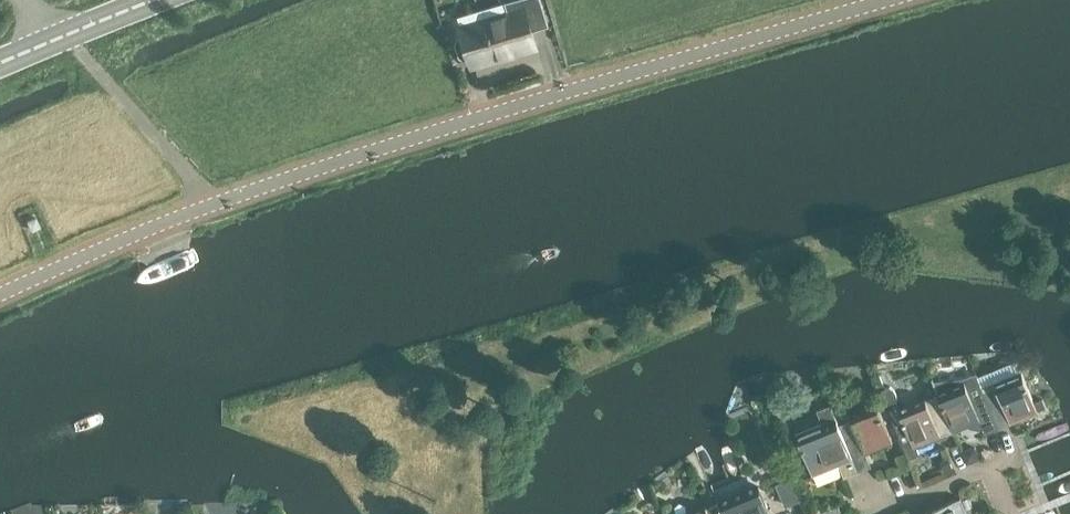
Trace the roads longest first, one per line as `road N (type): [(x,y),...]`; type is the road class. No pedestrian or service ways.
road 1 (tertiary): [(0,293),(211,205),(895,0)]
road 2 (residential): [(881,513),(990,467),(1009,513)]
road 3 (secondary): [(0,63),(153,0)]

